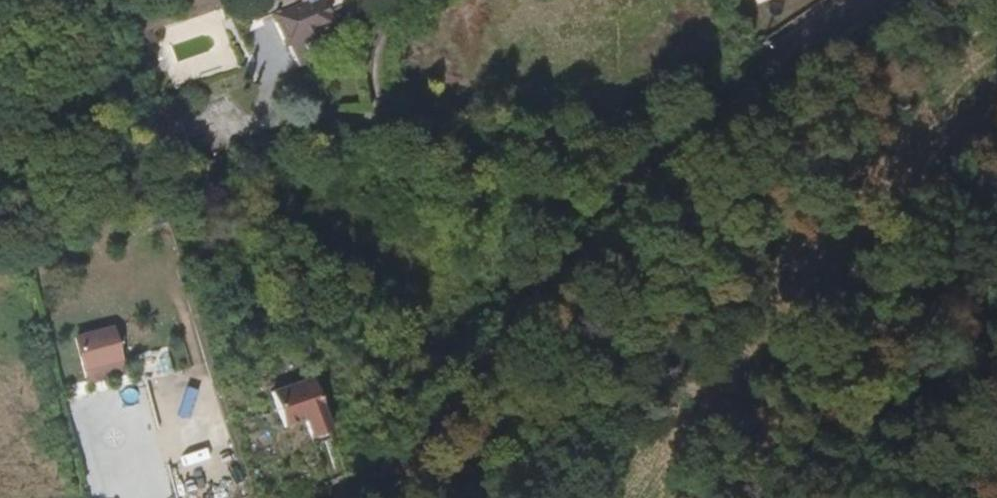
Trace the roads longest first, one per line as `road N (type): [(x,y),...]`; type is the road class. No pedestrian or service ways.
road 1 (unclassified): [(693,121),(373,479),(341,497)]
road 2 (residential): [(693,121),(573,158),(398,134),(370,99),(363,59),(374,25),(397,0)]
road 3 (unclassified): [(879,0),(693,121)]

